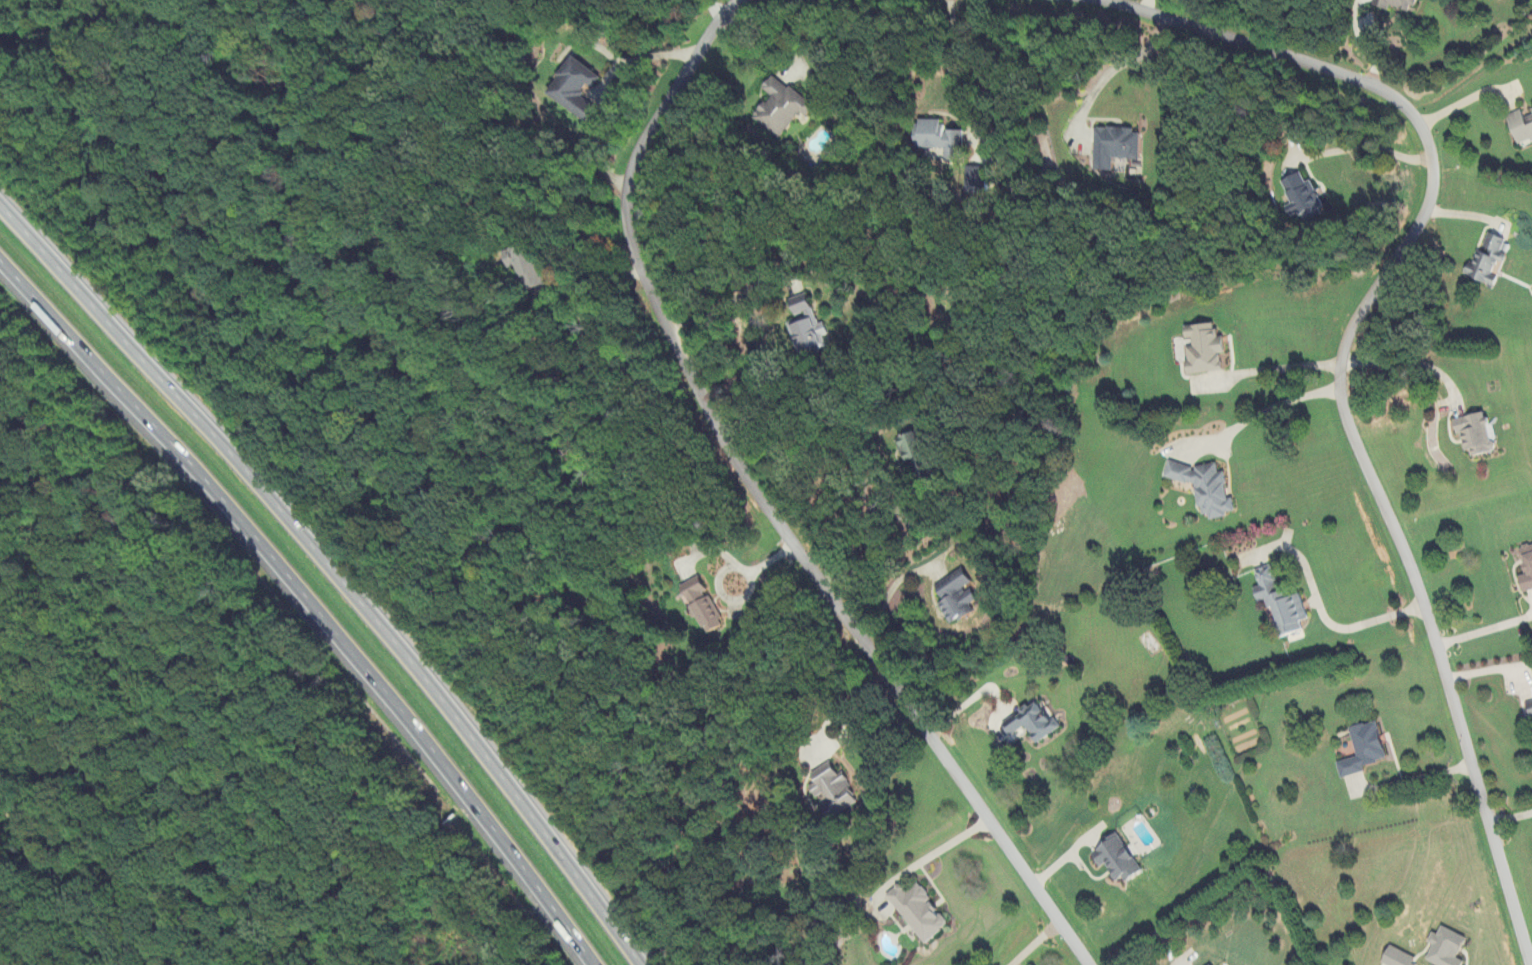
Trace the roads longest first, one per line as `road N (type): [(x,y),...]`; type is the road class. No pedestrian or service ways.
road 1 (residential): [(1114,0),(1350,69),(1412,100),(1424,116),(1438,154),(1436,196),(1353,340),(1348,406),(1531,957)]
road 2 (residential): [(1089,964),(742,454),(640,227),(653,138),(738,0)]
road 3 (motorway): [(644,964),(429,686),(234,456),(0,201)]
road 4 (motorway): [(0,263),(126,394),(397,705),(595,964)]

